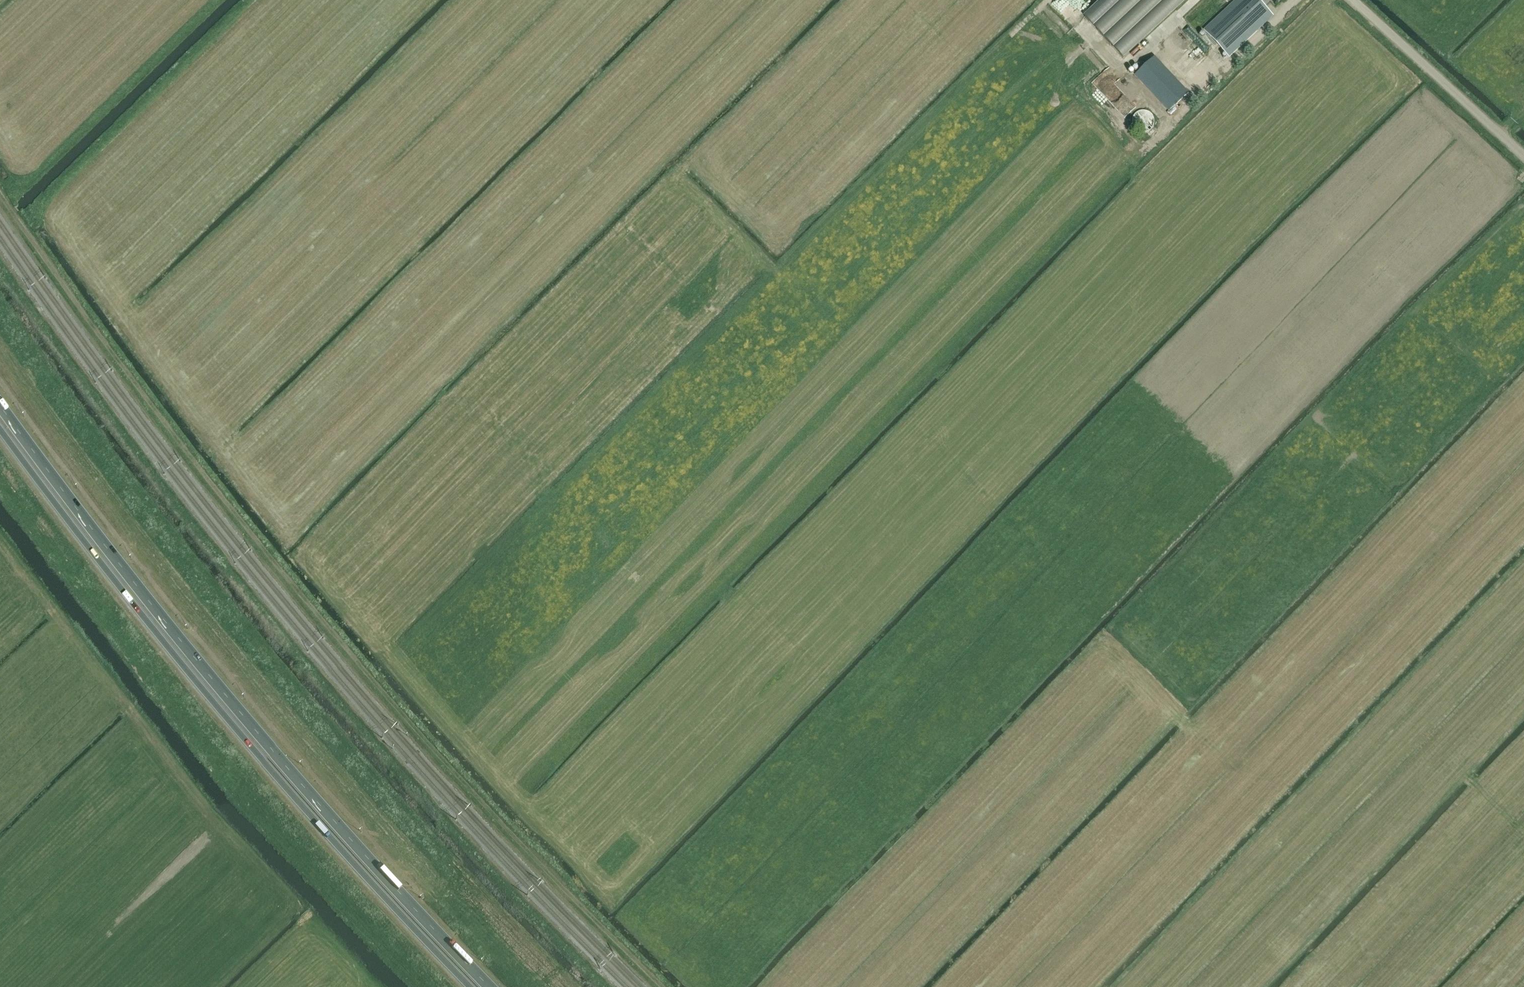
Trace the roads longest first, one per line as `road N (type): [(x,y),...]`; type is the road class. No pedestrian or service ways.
road 1 (trunk): [(490,986),(199,663),(0,405)]
road 2 (trunk): [(0,429),(187,670),(471,986)]
road 3 (unclassified): [(1523,156),(1353,0)]

